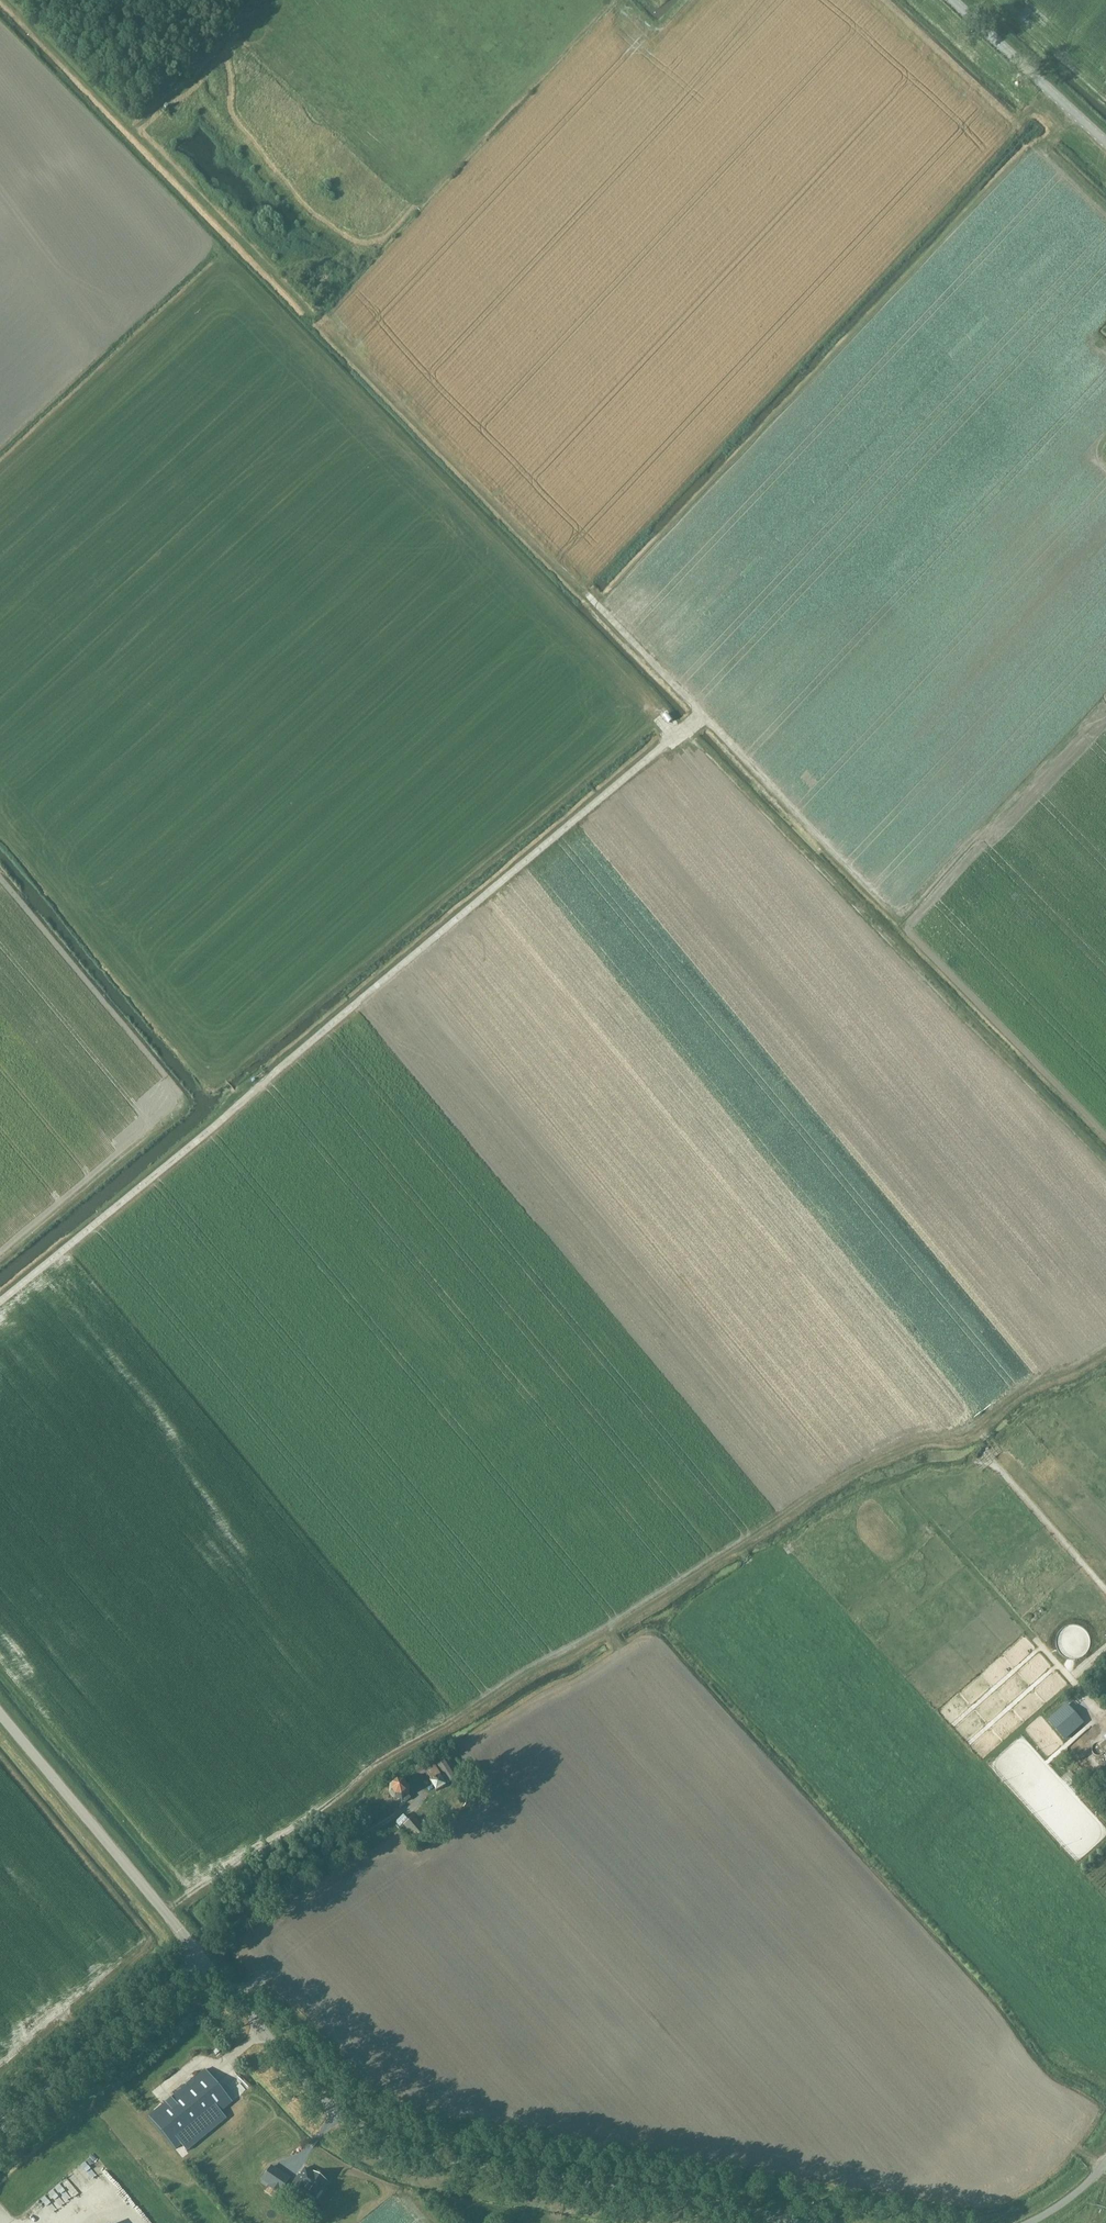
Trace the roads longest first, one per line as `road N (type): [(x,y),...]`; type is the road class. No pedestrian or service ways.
road 1 (unclassified): [(201,1959),(339,2114),(373,2137),(437,2157),(815,2222)]
road 2 (unclassified): [(201,1959),(0,1717)]
road 3 (unclassified): [(0,2127),(201,1959)]
road 4 (unclassified): [(1105,143),(951,0)]

